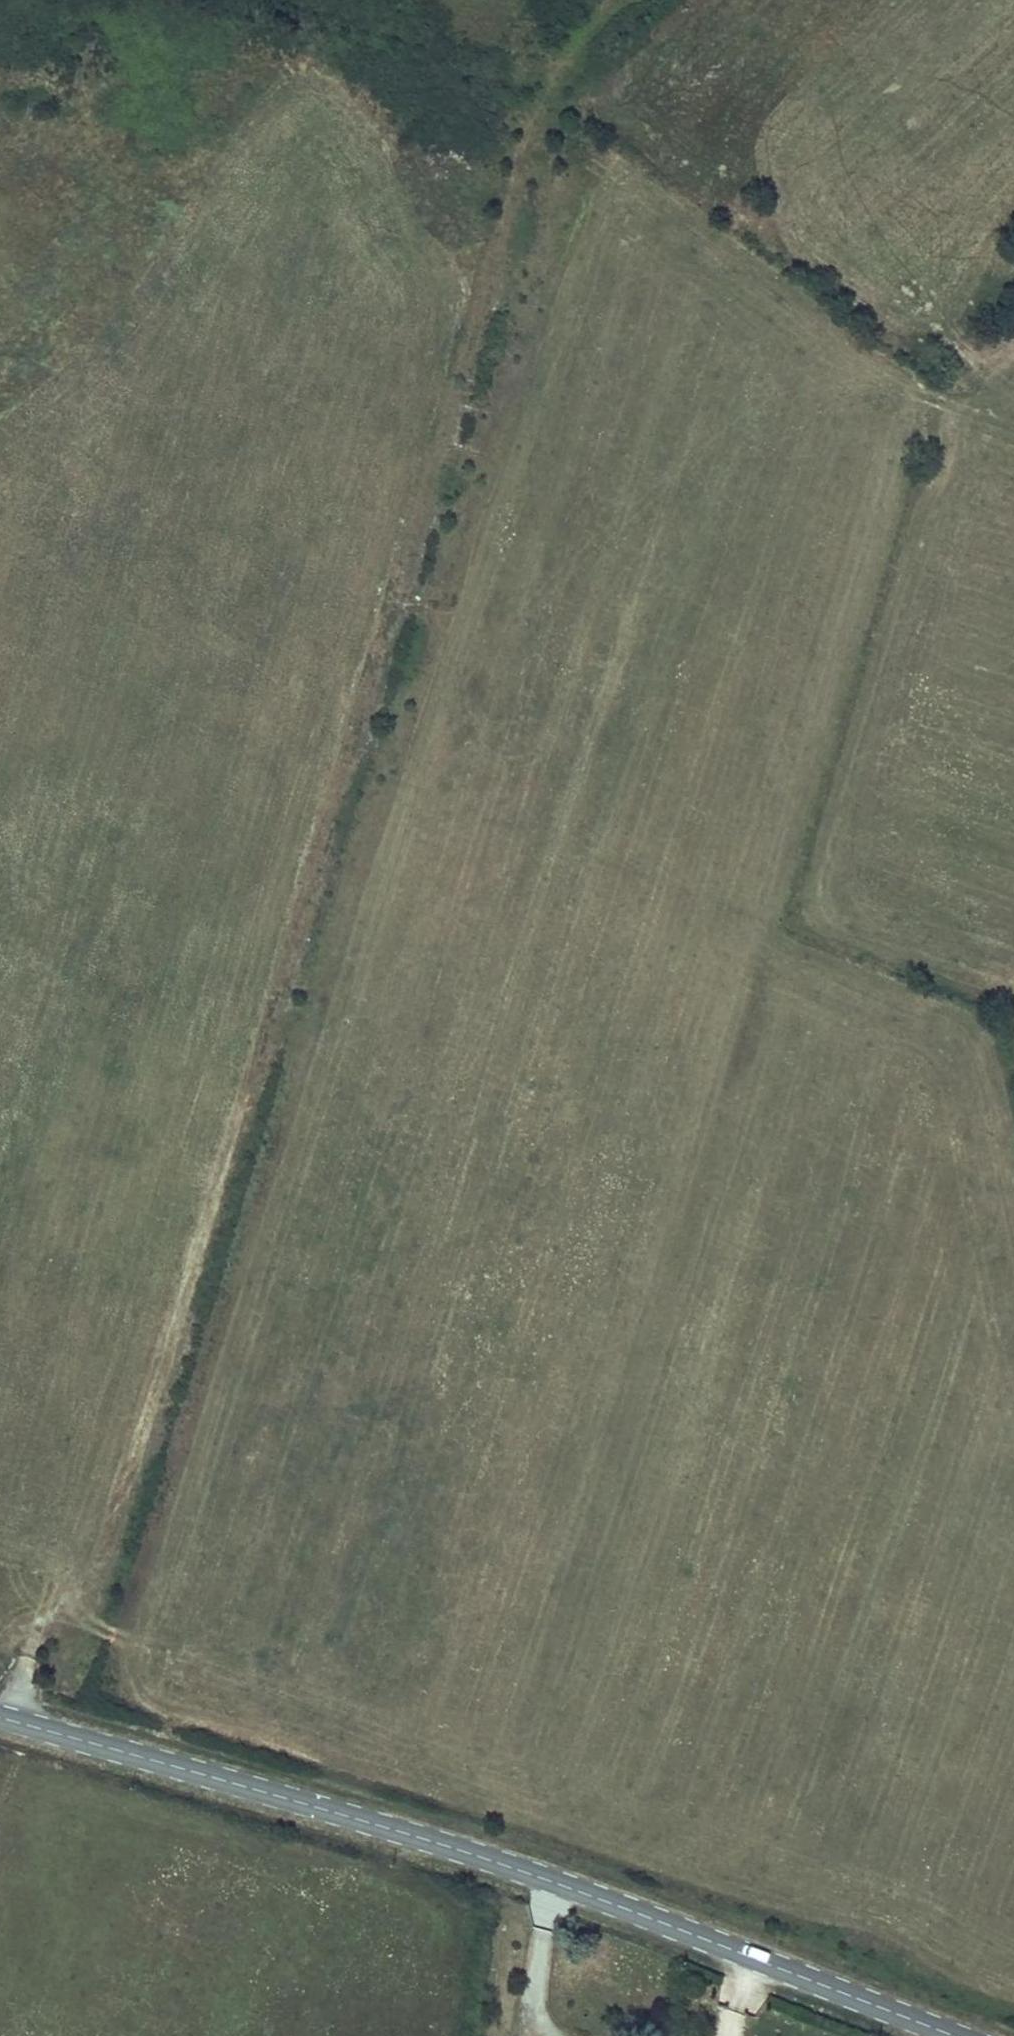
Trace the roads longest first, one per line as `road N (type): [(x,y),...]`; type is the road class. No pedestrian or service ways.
road 1 (tertiary): [(0,1720),(428,1840),(957,2035)]

